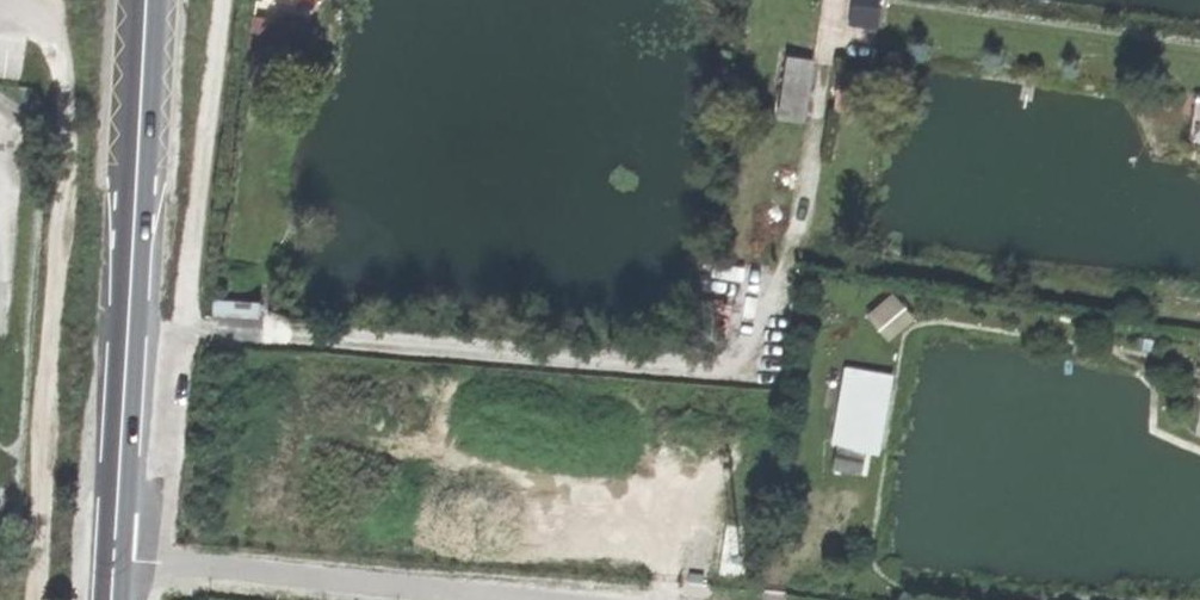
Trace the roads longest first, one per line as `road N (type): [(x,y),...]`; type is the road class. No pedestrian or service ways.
road 1 (secondary): [(113,599),(144,0)]

